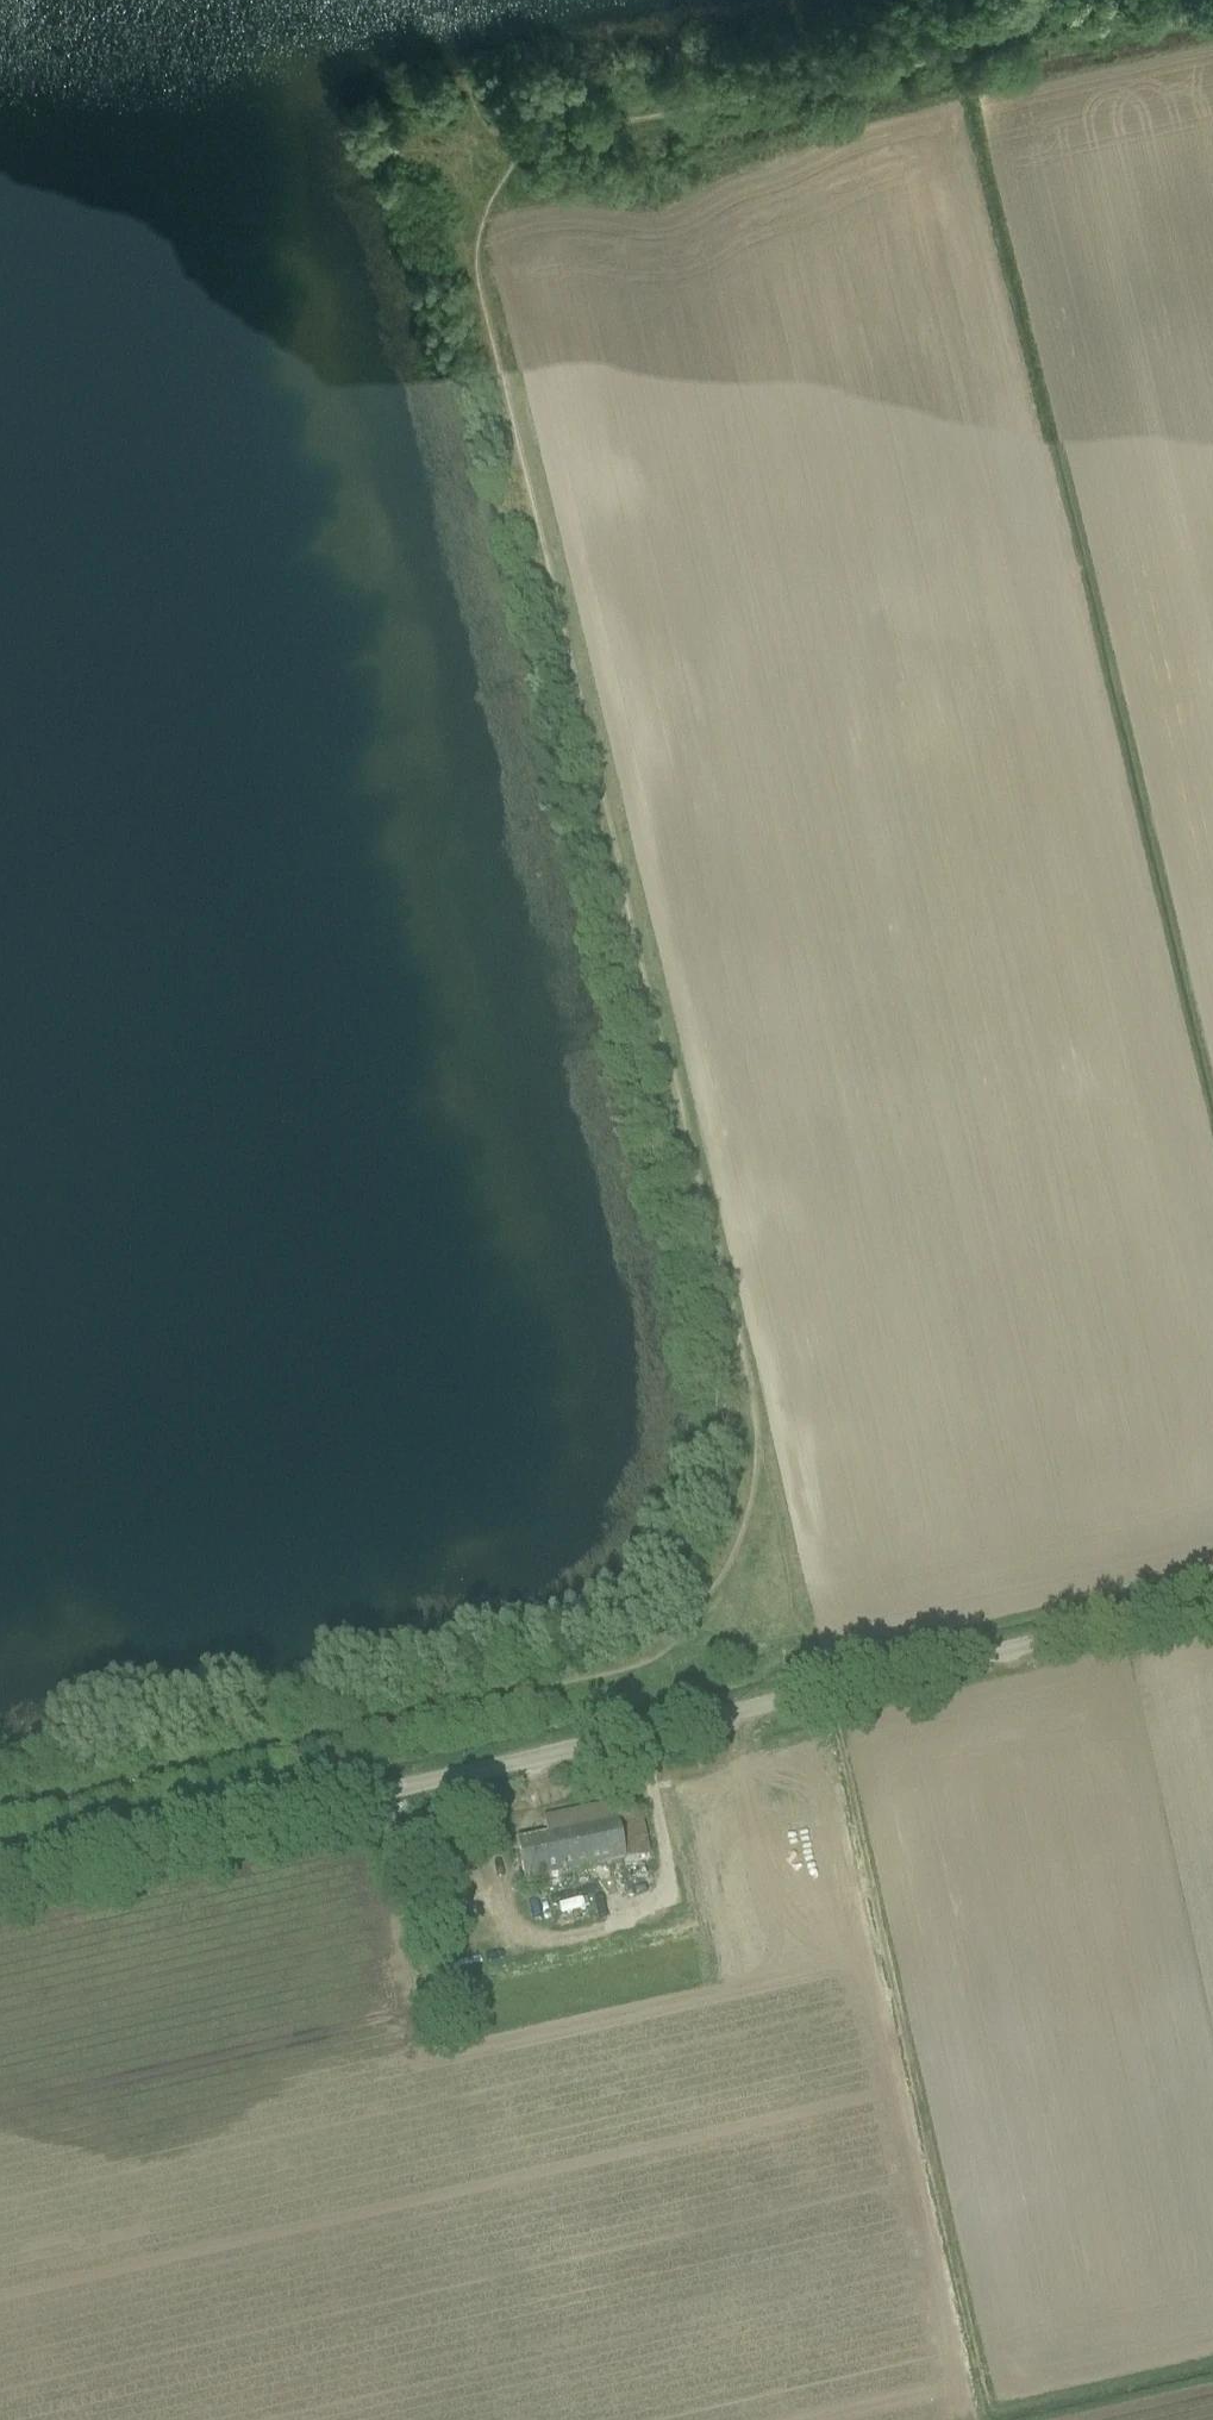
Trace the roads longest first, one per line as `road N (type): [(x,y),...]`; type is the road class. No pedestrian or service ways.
road 1 (track): [(804,1696),(775,1585),(706,1217),(465,222),(470,193),(501,169),(574,139),(939,59),(998,40),(1039,0)]
road 2 (unclassified): [(0,1881),(1212,1602)]

